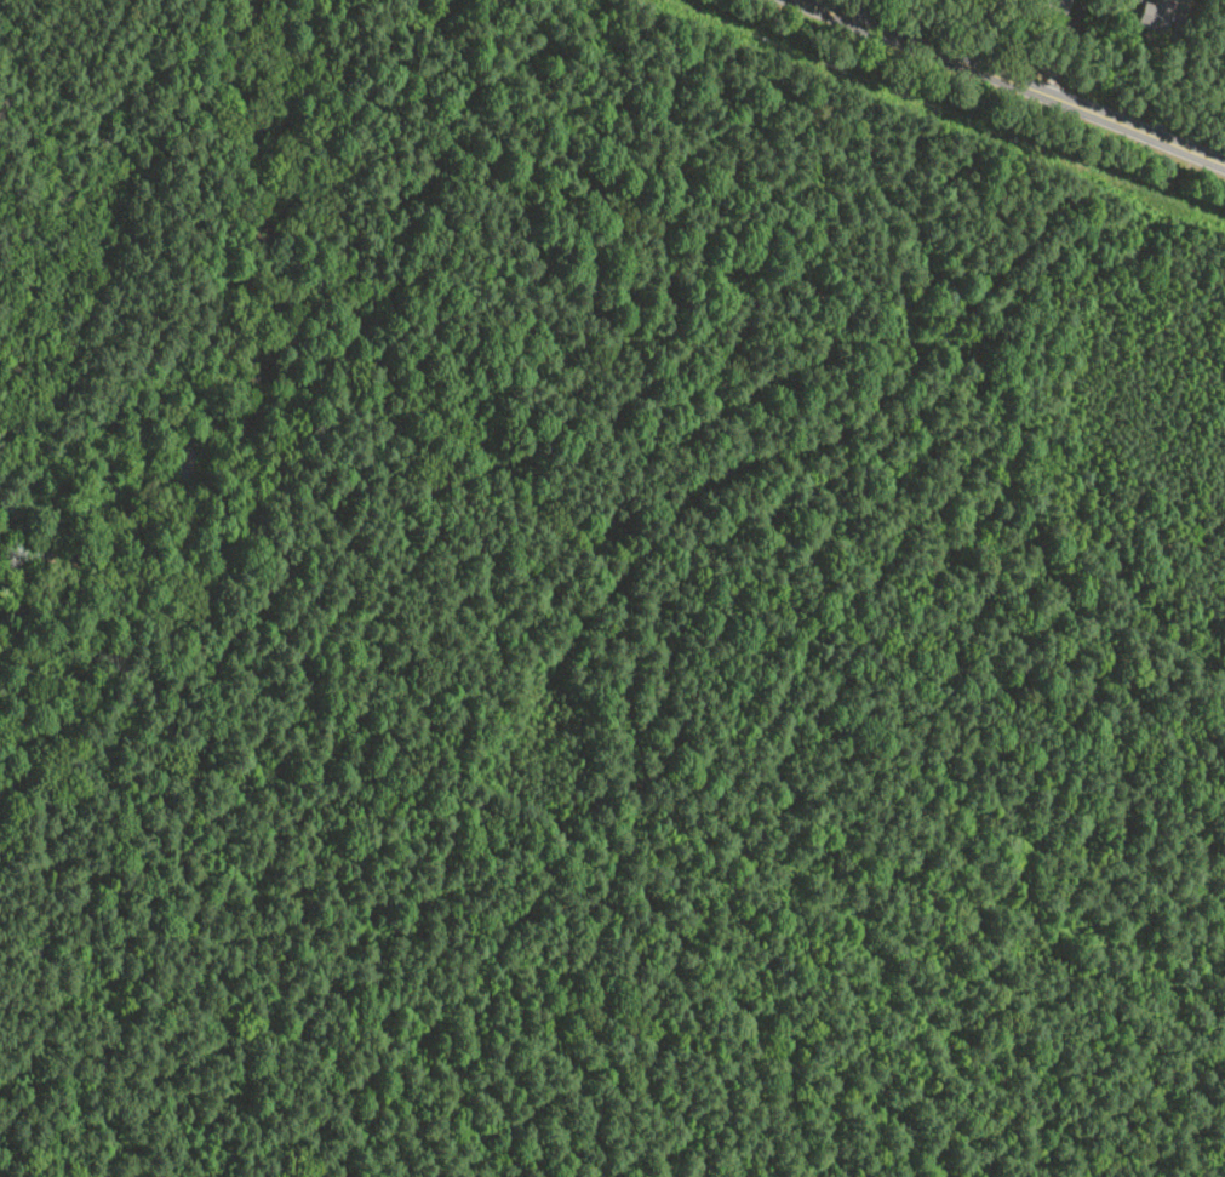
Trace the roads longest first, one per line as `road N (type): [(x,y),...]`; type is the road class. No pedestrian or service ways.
road 1 (tertiary): [(1224,164),(804,0)]

